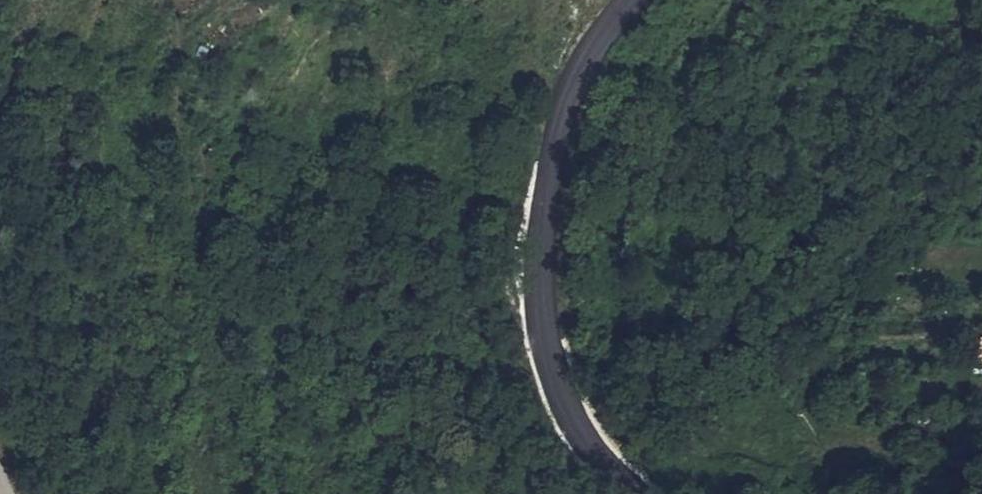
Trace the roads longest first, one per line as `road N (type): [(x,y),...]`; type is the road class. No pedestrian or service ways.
road 1 (secondary): [(638,493),(616,476),(566,398),(545,335),(541,272),(571,108),(636,0)]

